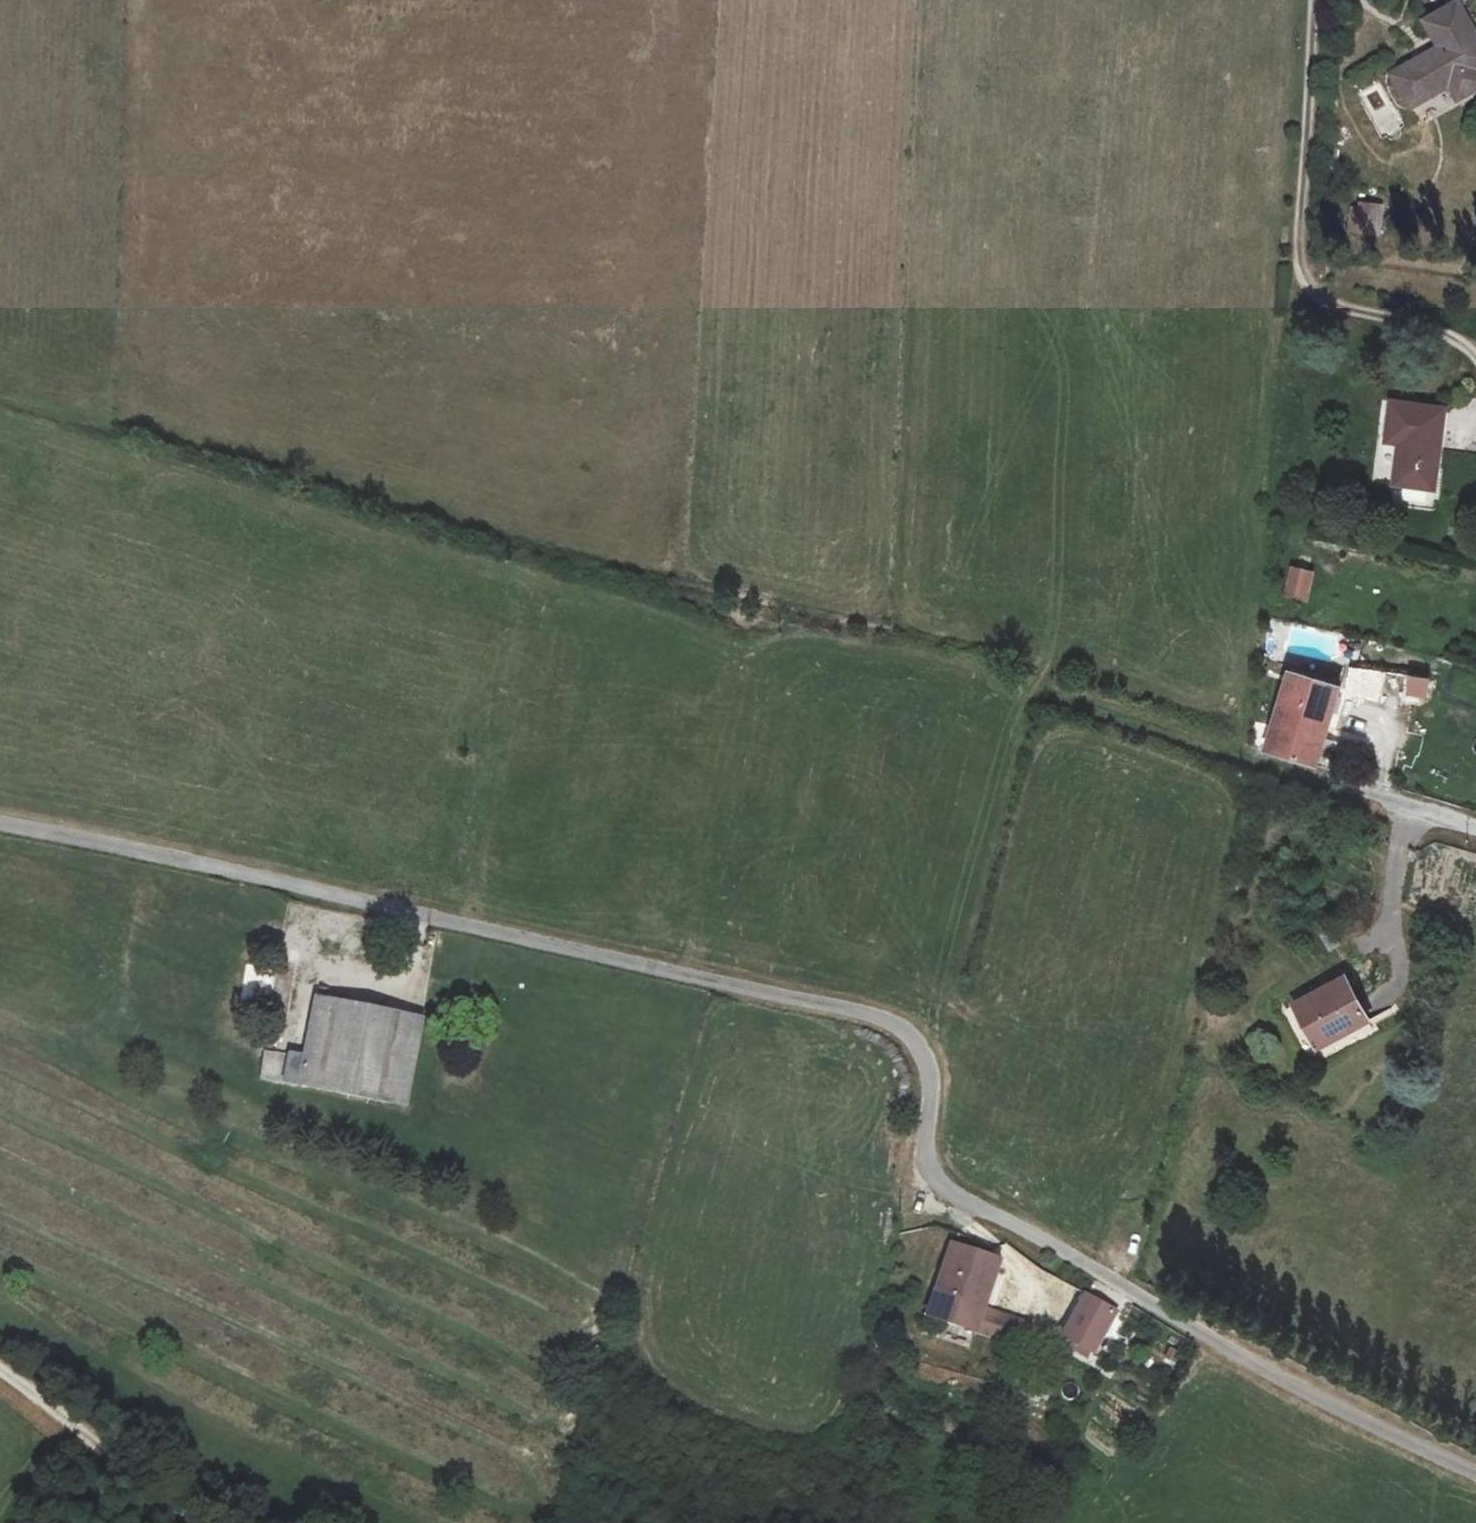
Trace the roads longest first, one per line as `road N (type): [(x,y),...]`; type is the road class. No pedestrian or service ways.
road 1 (unclassified): [(0,824),(896,1024),(934,1067),(924,1163),(941,1187),(1307,1391),(1475,1474)]
road 2 (track): [(1314,0),(1298,260),(1308,285),(1327,303),(1456,339),(1475,354)]
road 3 (track): [(1048,690),(1408,810)]
road 4 (track): [(0,1371),(151,1491),(204,1522)]
road 5 (track): [(91,1442),(48,1461),(1,1522)]

